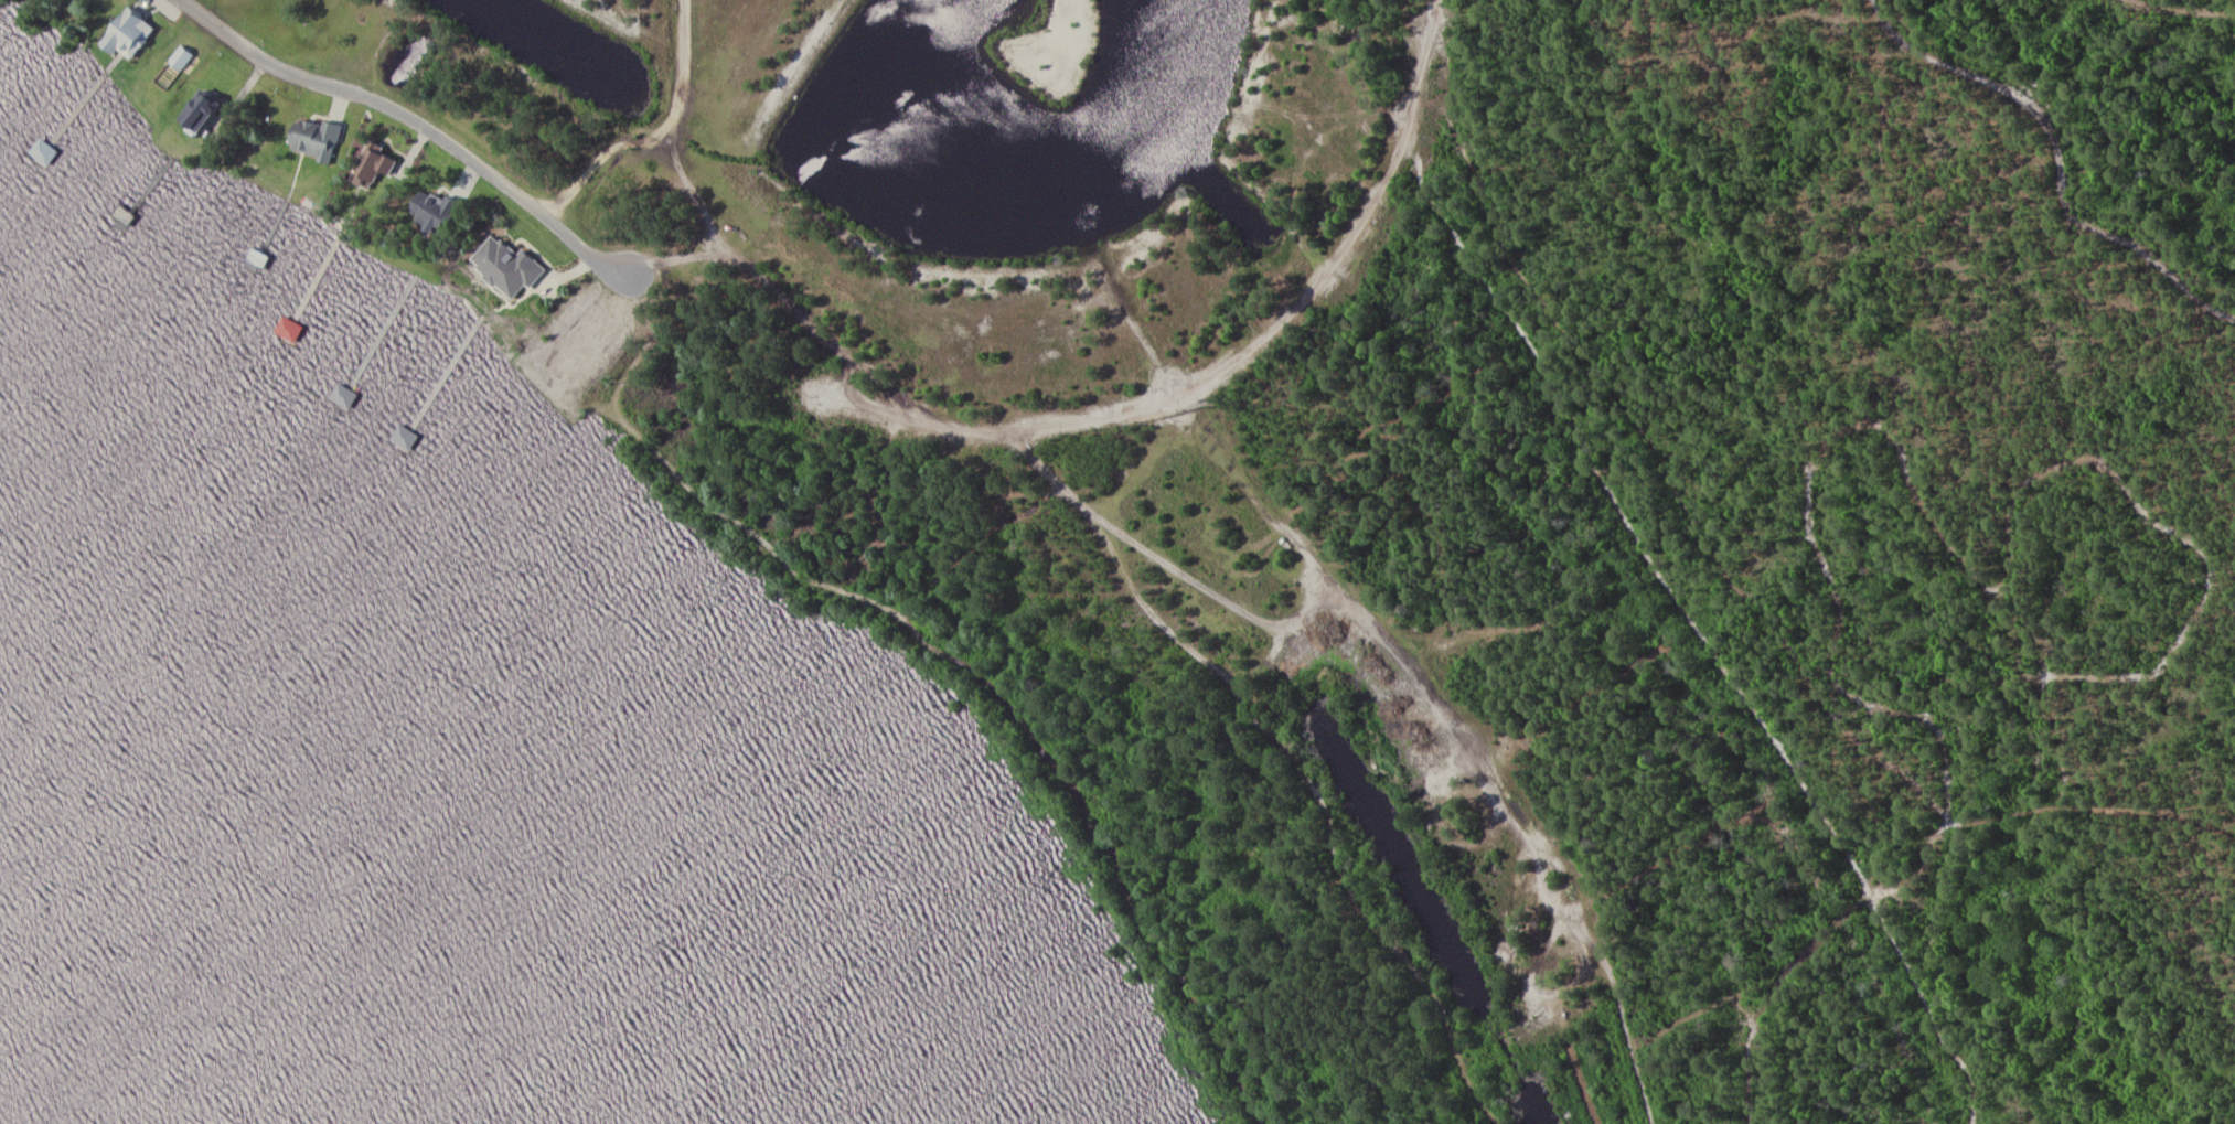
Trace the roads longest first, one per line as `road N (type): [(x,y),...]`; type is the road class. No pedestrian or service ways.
road 1 (residential): [(182,0),(261,63),(399,111),(627,281)]

